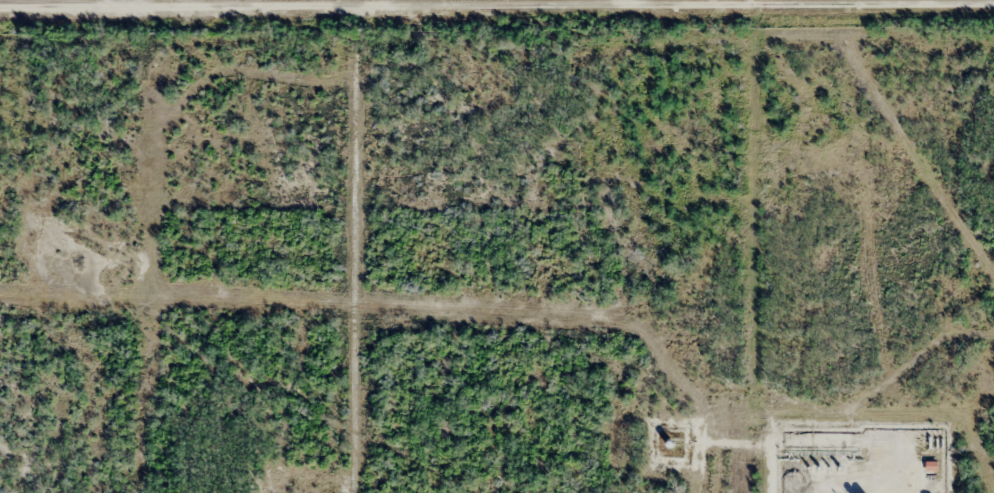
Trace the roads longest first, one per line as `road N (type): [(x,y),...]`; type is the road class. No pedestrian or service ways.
road 1 (track): [(214,0),(350,8),(993,6)]
road 2 (track): [(350,492),(350,8)]

